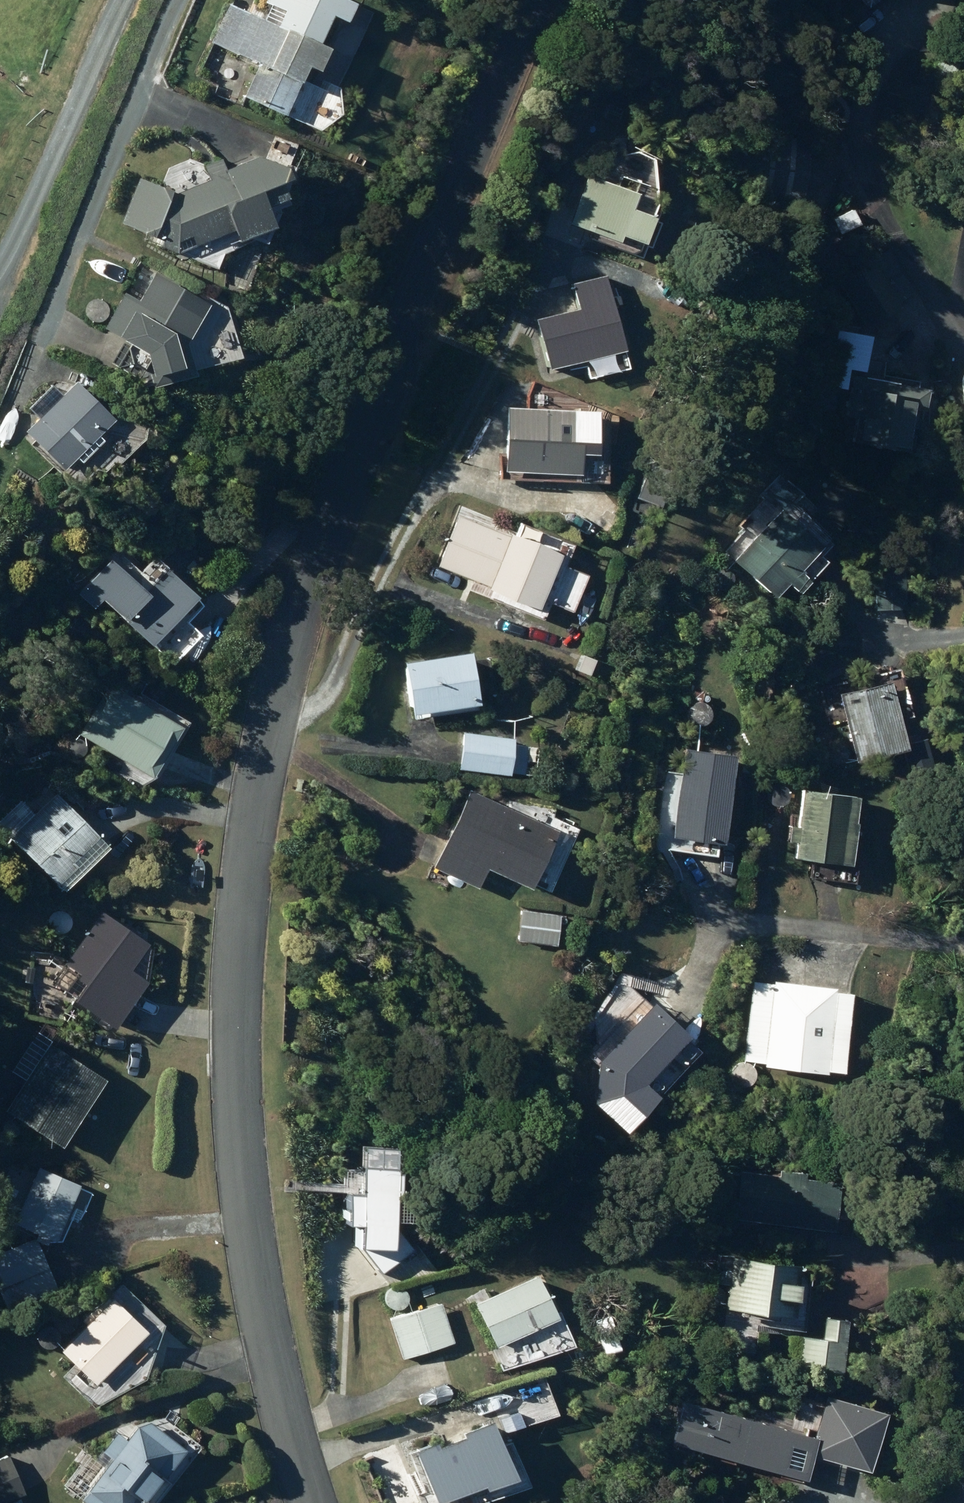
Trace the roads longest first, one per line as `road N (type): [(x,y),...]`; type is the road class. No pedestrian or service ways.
road 1 (tertiary): [(313,1502),(268,1341),(234,1076),(236,950),(250,818),(313,553),(539,0)]

